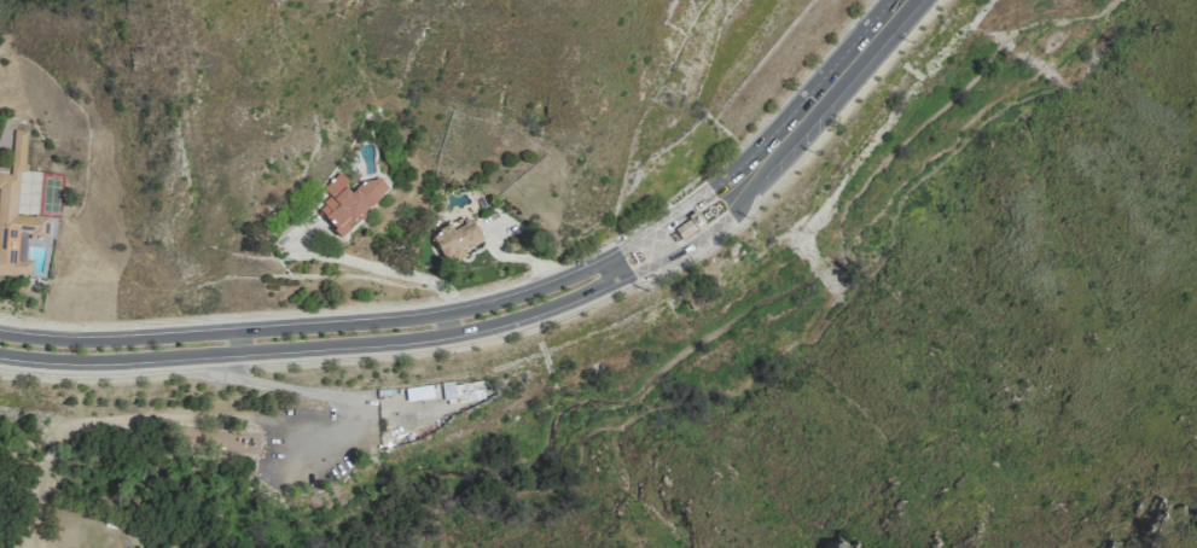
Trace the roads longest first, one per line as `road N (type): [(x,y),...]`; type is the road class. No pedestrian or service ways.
road 1 (residential): [(0,343),(120,350),(396,331),(481,317),(594,276)]
road 2 (track): [(237,342),(237,369),(341,401),(343,416),(97,420),(65,427),(53,443),(28,547)]
road 3 (residential): [(594,276),(675,252),(711,228),(794,130)]
road 4 (residential): [(794,130),(905,0)]
road 5 (residential): [(794,130),(682,210)]

